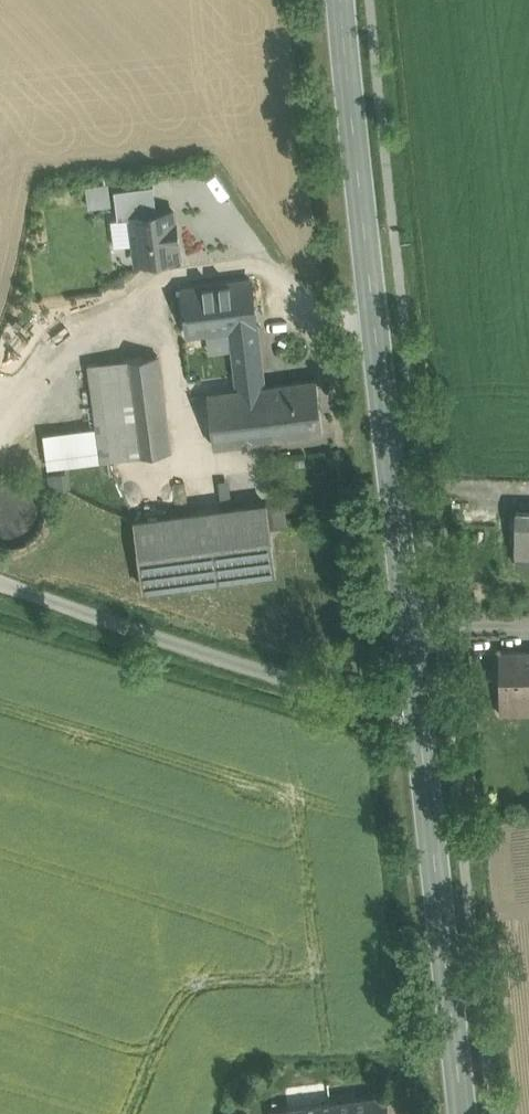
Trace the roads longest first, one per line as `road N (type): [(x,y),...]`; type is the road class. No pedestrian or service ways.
road 1 (secondary): [(341,0),(417,712)]
road 2 (unclassified): [(0,580),(236,662),(417,712)]
road 3 (secondary): [(417,712),(464,1113)]

